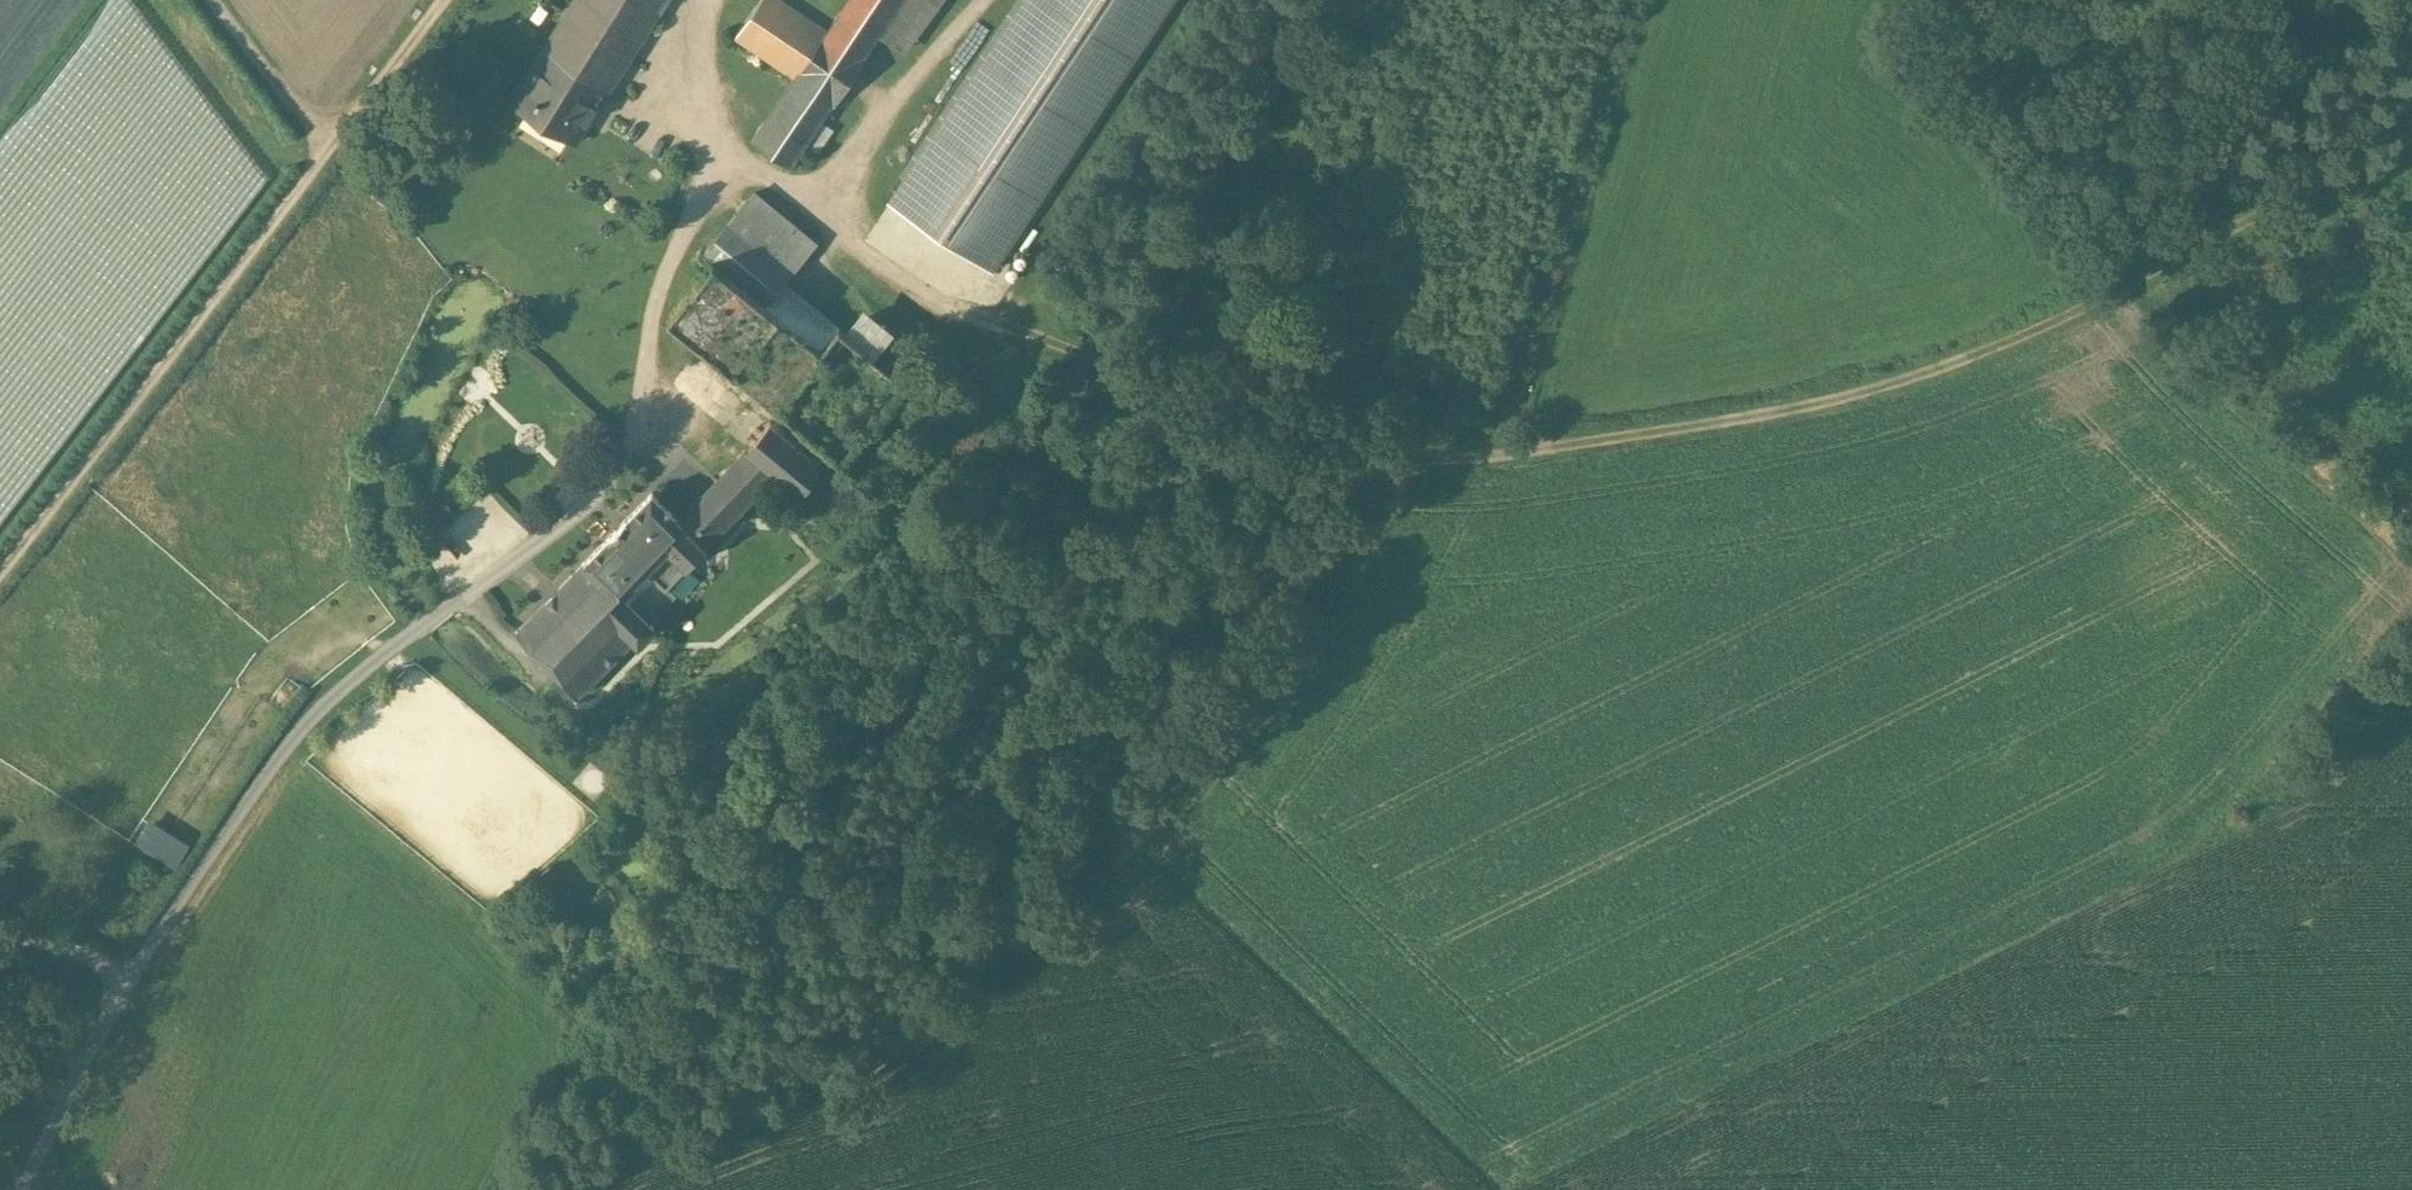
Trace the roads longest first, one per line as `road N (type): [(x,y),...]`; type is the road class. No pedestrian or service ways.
road 1 (track): [(2411,141),(2181,261),(1862,399),(1432,457),(1358,452),(954,315),(707,133)]
road 2 (track): [(444,0),(0,578)]
road 3 (track): [(800,201),(973,0)]
road 4 (track): [(211,0),(328,154)]
road 5 (track): [(0,926),(137,969)]

